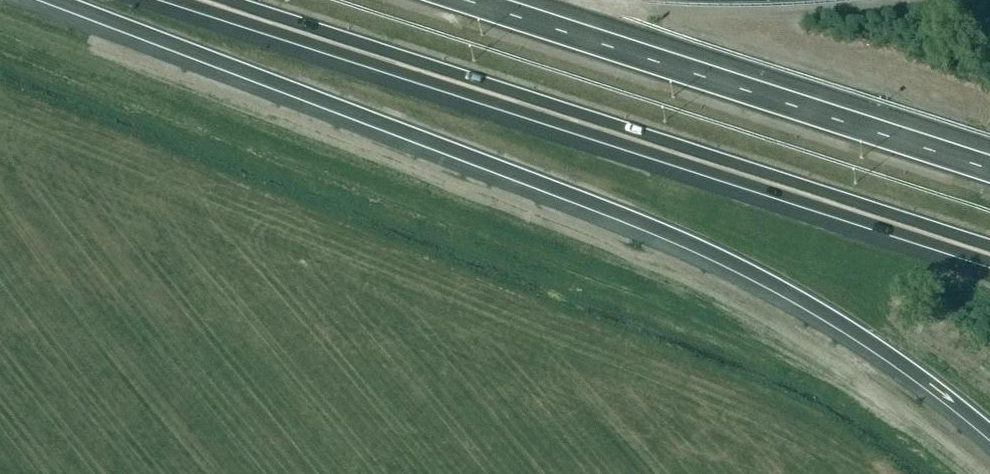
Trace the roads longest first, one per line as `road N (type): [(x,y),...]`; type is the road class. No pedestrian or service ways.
road 1 (motorway): [(55,0),(579,201),(779,294),(958,404),(989,433)]
road 2 (motorway): [(199,0),(989,254)]
road 3 (motorway): [(989,168),(468,0)]

